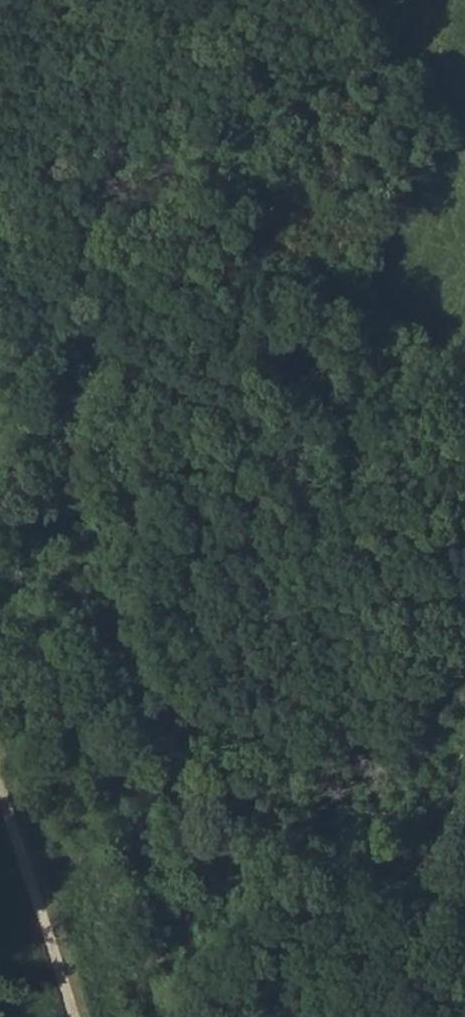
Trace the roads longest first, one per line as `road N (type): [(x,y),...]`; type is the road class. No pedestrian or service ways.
road 1 (track): [(74,1016),(0,784)]

